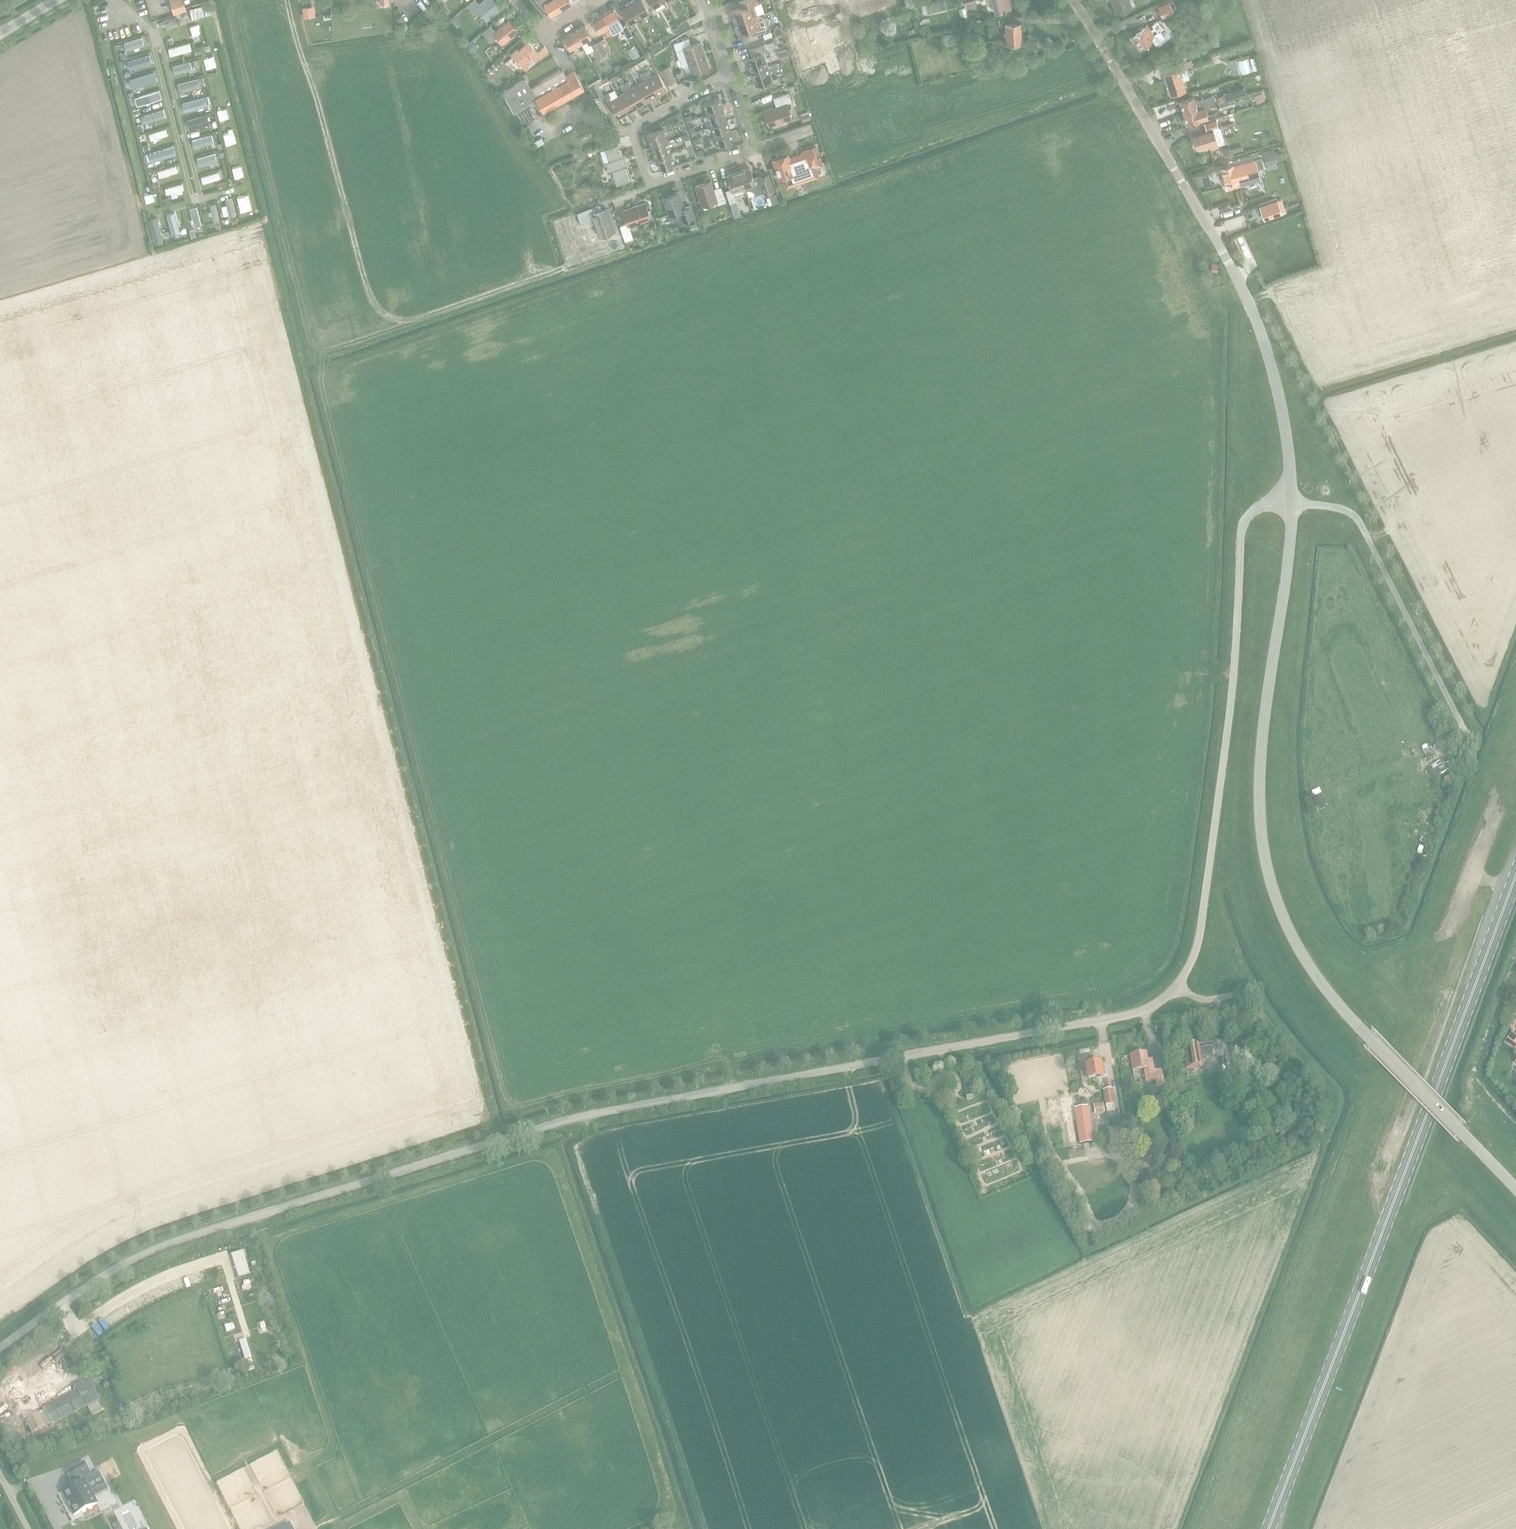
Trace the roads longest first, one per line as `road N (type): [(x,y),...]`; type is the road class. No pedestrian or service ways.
road 1 (unclassified): [(0,1347),(122,1264),(164,1245),(564,1120),(1148,1011),(1178,988),(1200,929),(1234,672),(1241,524),(1269,502),(1291,501)]
road 2 (unclassified): [(1515,1190),(1337,1002),(1288,931),(1268,871),(1259,808),(1264,715),(1291,501)]
road 3 (primary): [(1265,1528),(1515,878)]
road 4 (residential): [(1257,323),(1202,213),(1075,0)]
road 5 (unclassified): [(1291,501),(1340,507),(1360,522),(1468,742)]
road 6 (residential): [(726,71),(631,127),(650,179),(654,188),(758,150)]
road 7 (unclassified): [(1291,501),(1273,368),(1257,323)]

